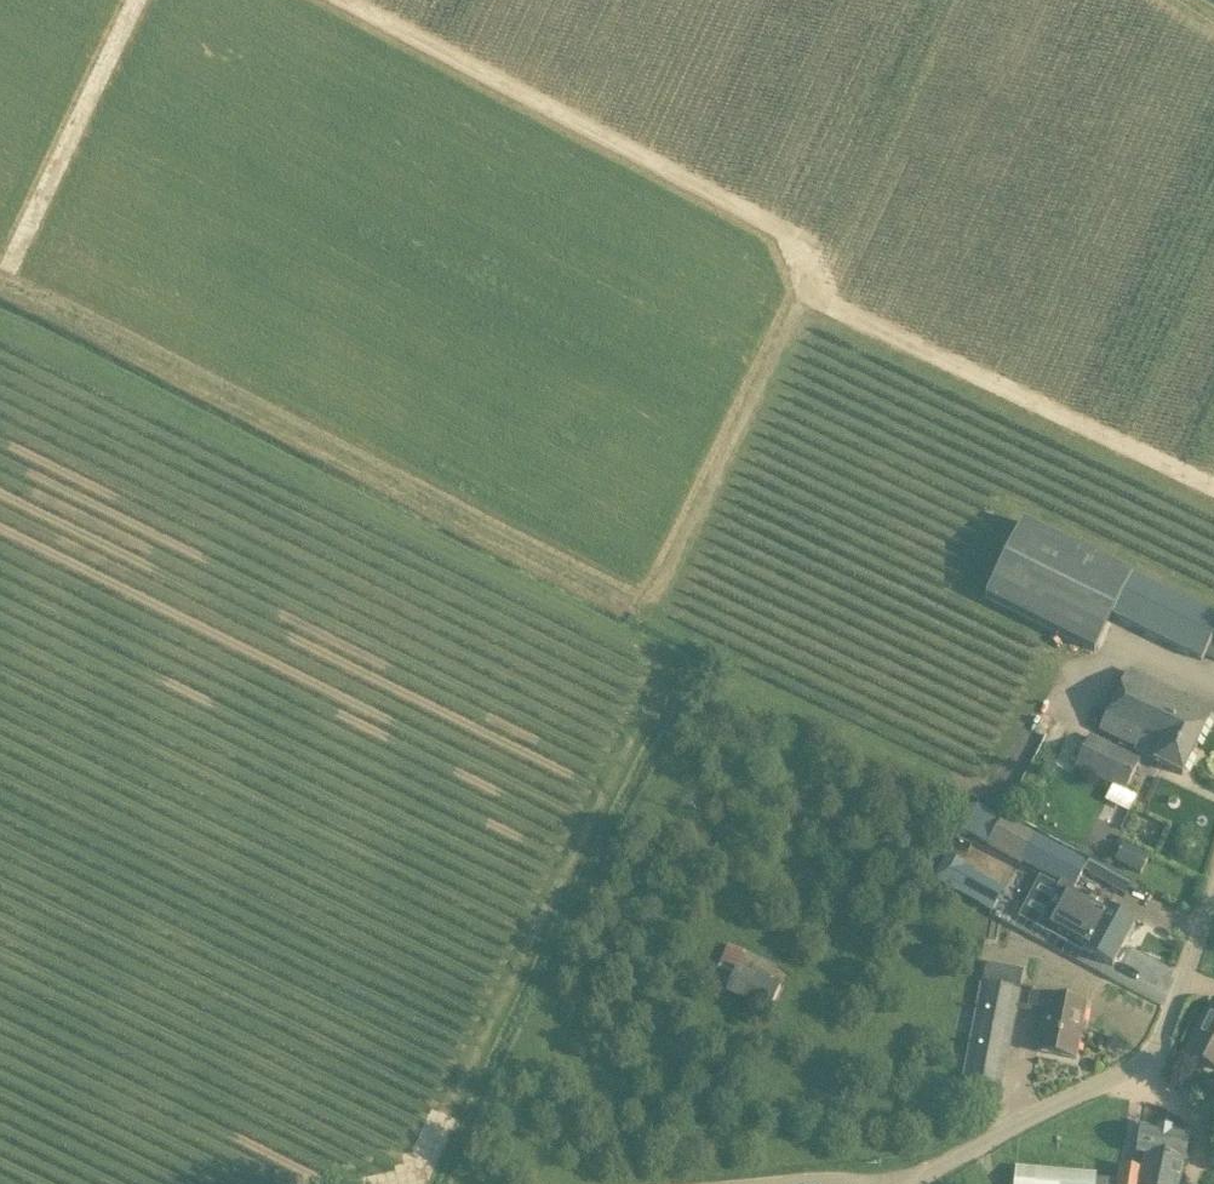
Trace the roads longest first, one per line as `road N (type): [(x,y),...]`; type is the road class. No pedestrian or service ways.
road 1 (unclassified): [(909,1183),(1143,1065),(1170,1025),(1213,884)]

